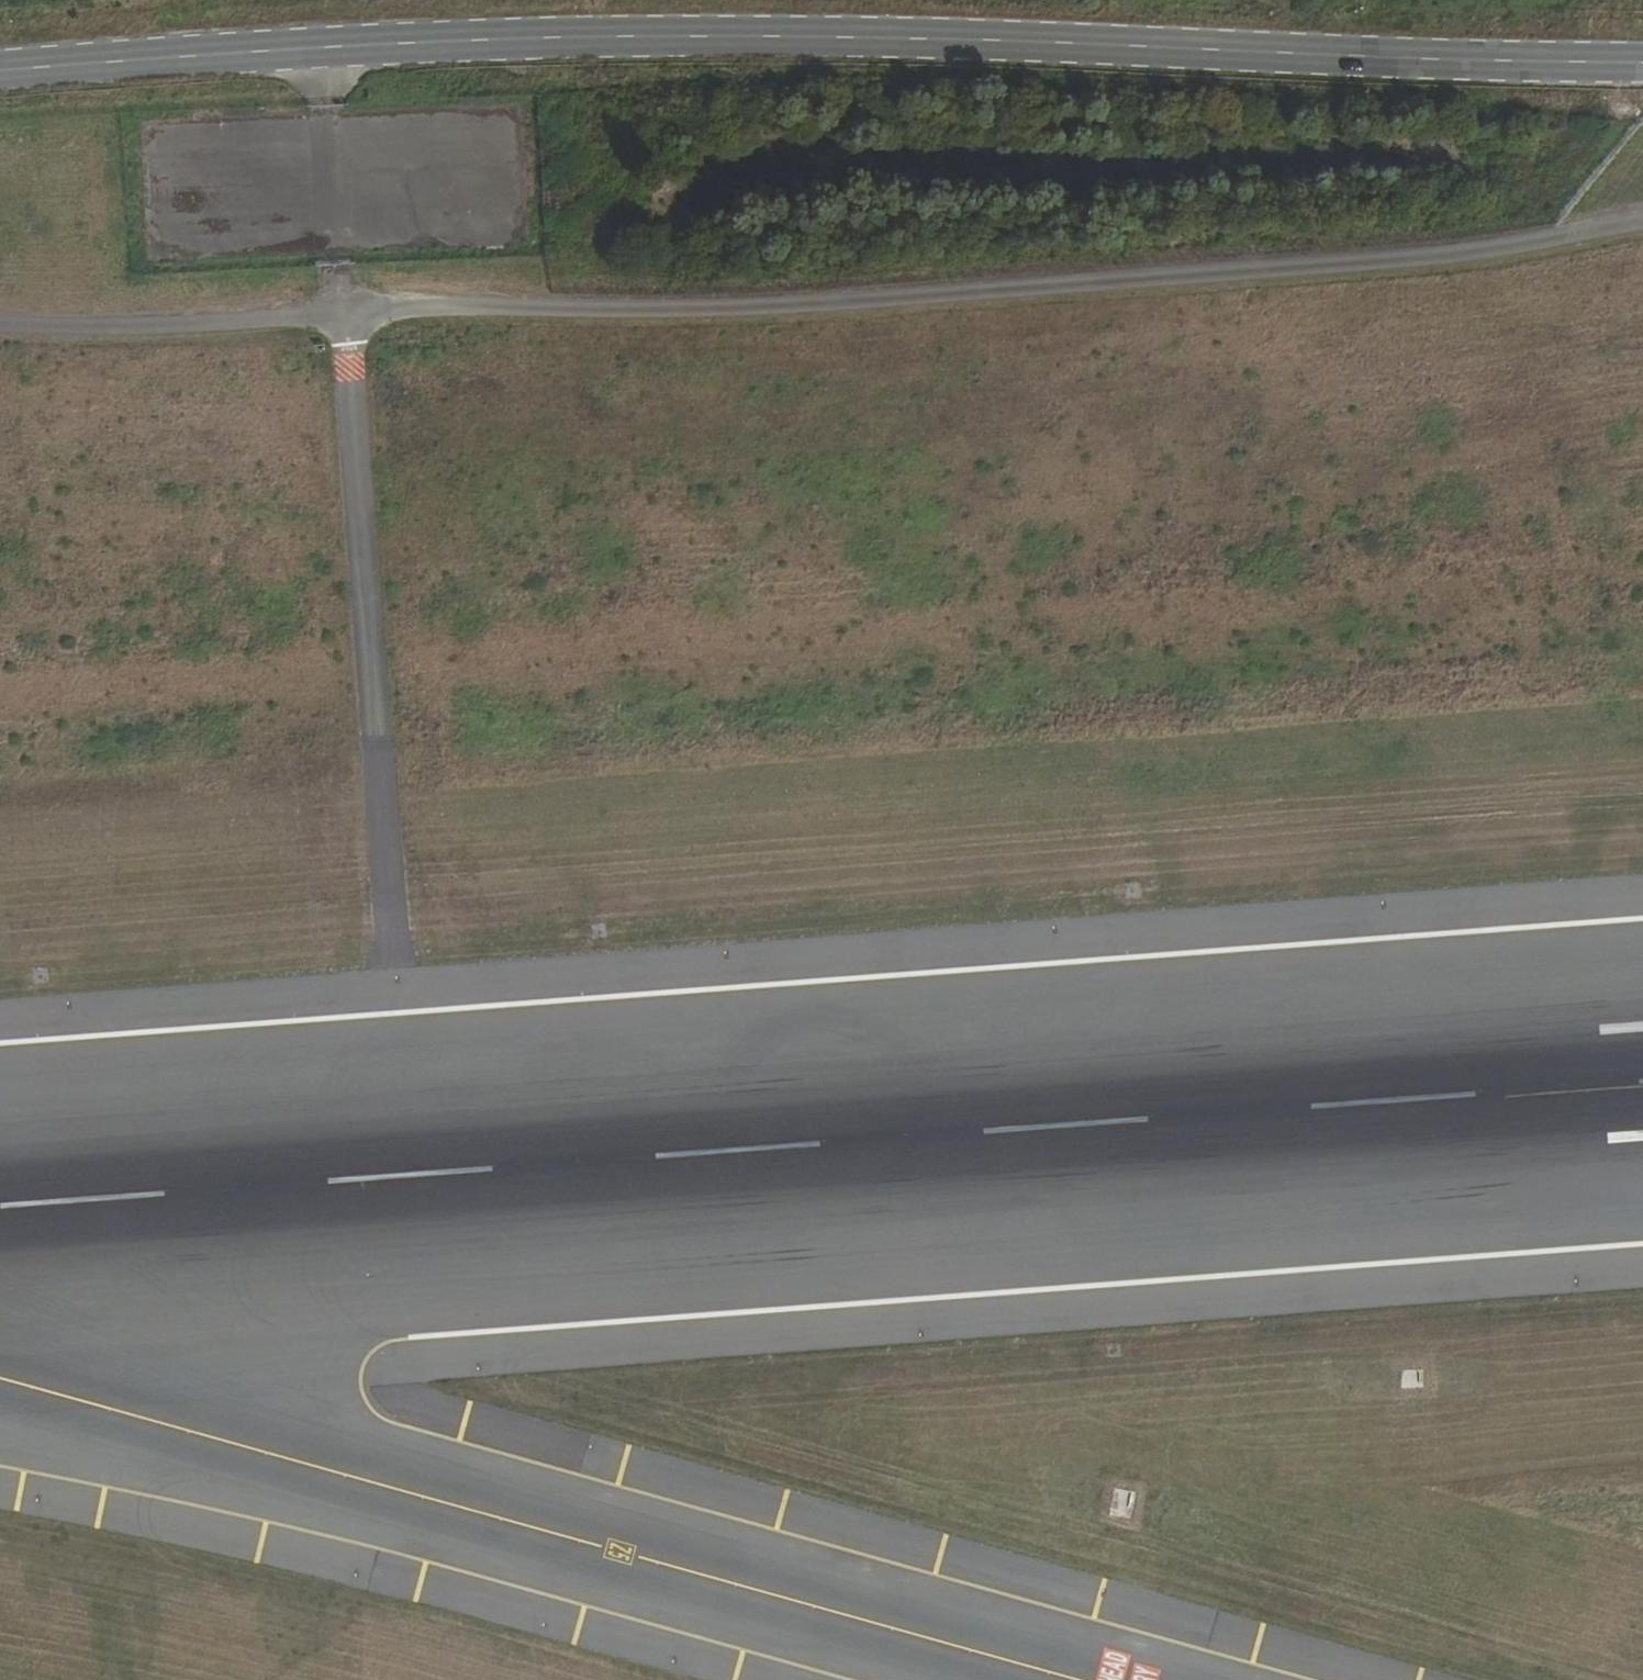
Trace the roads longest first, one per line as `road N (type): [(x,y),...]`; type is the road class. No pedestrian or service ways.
road 1 (secondary): [(1642,55),(624,31),(312,41),(0,66)]

